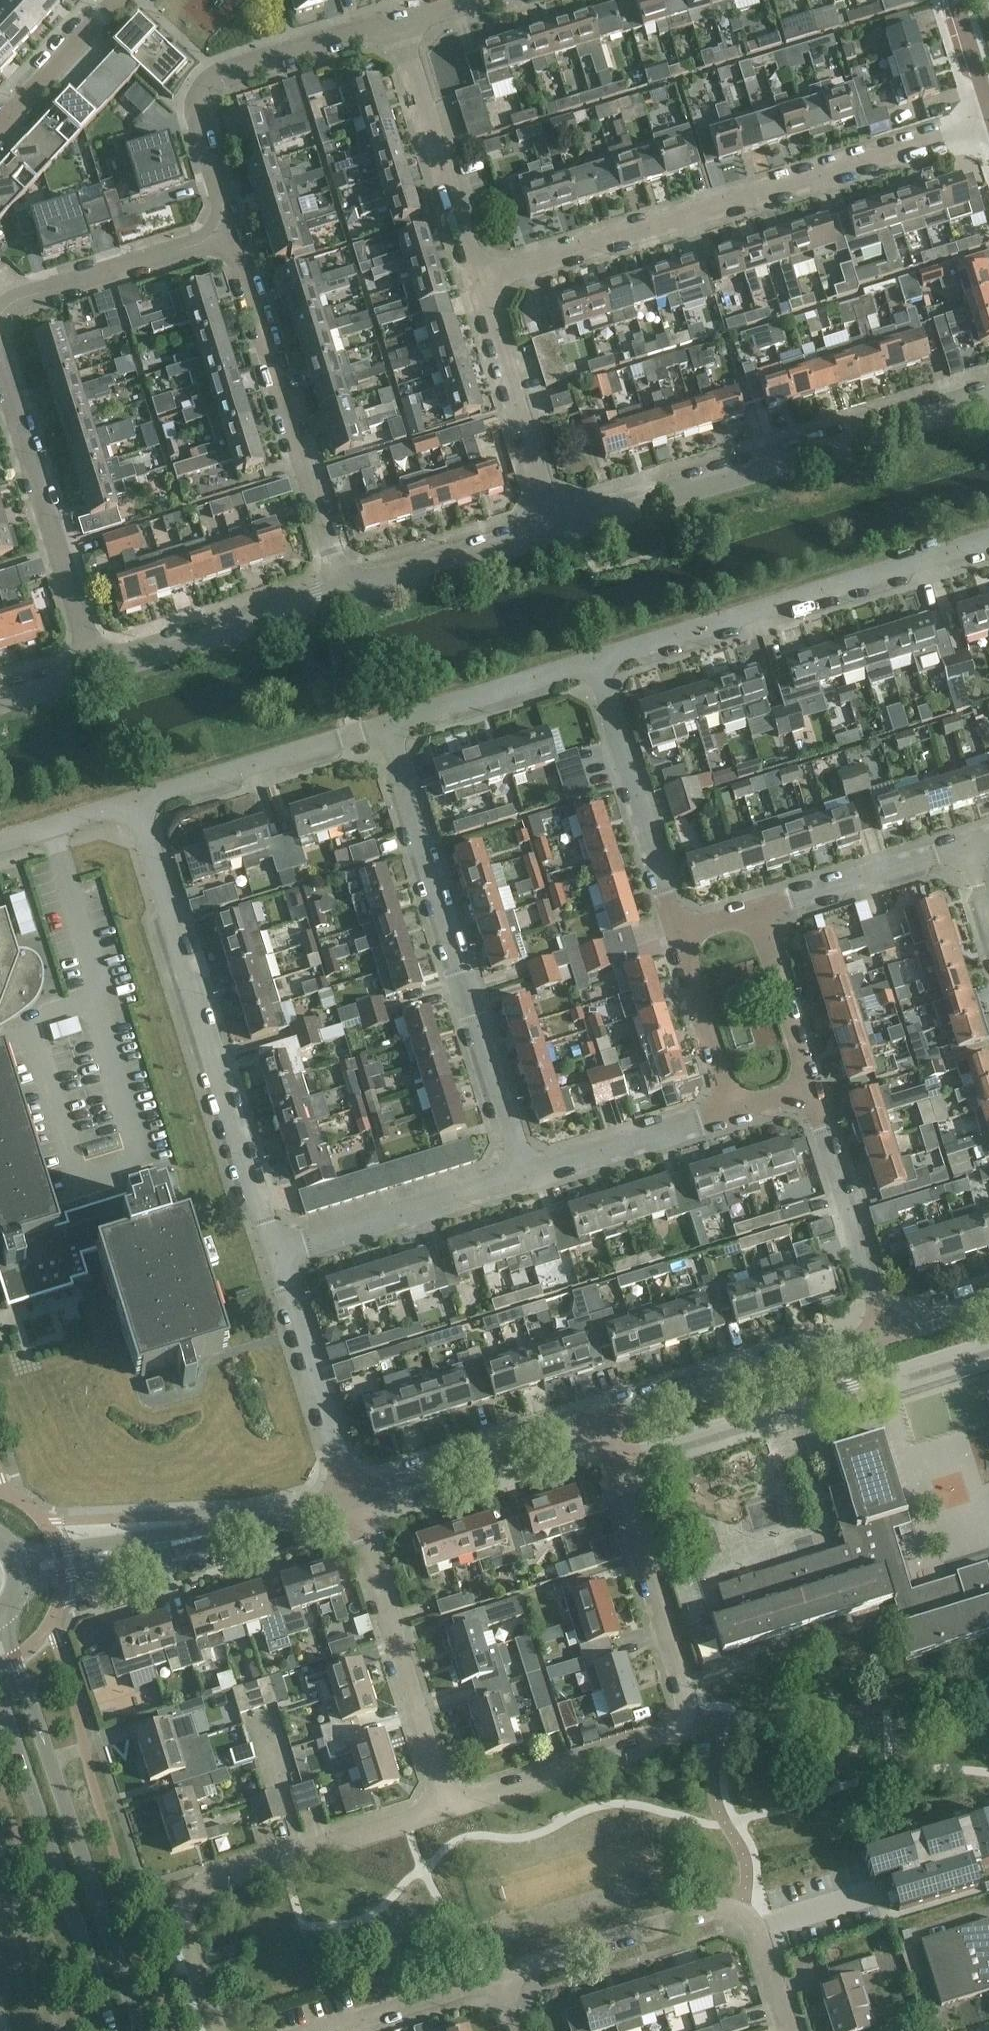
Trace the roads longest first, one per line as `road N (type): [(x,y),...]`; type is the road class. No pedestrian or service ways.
road 1 (residential): [(446,1807),(657,1746),(693,1715),(596,1422)]
road 2 (residential): [(482,278),(988,124)]
road 3 (residential): [(278,1254),(136,803)]
road 4 (residential): [(518,1174),(387,726)]
road 5 (residential): [(553,532),(988,401)]
road 6 (secondary): [(139,2030),(2,1613)]
road 7 (residential): [(596,662),(988,541)]
road 8 (residential): [(343,594),(233,233)]
road 9 (residential): [(233,233),(195,110),(212,84),(399,25)]
road 10 (secondary): [(0,1701),(113,2030)]
road 11 (tertiary): [(19,1569),(231,1534),(354,1497)]
road 12 (residential): [(446,1807),(354,1497)]
road 13 (residential): [(94,668),(0,364)]
road 14 (tertiary): [(596,1422),(885,1333)]
road 15 (residential): [(182,1916),(190,1888),(446,1807)]
road 16 (residential): [(673,937),(596,662)]
road 17 (residential): [(482,278),(399,25)]
road 18 (residential): [(553,532),(482,278)]
road 19 (residential): [(136,803),(387,726)]
road 20 (residential): [(94,668),(343,594)]
road 21 (residential): [(885,1333),(803,1090)]
road 22 (residential): [(354,1497),(278,1254)]
road 23 (tertiary): [(354,1497),(596,1422)]
road 24 (residential): [(278,1254),(518,1174)]
road 25 (residential): [(0,317),(11,305),(233,233)]
road 26 (residential): [(505,1986),(718,1913),(741,1916)]
road 27 (residential): [(343,594),(553,532)]
road 28 (residential): [(387,726),(596,662)]
road 29 (residential): [(758,912),(966,846)]
road 30 (residential): [(518,1174),(720,1112)]
road 31 (residential): [(803,1090),(758,912)]
road 32 (residential): [(720,1112),(673,937)]
road 33 (residential): [(116,0),(0,126)]
road 34 (residential): [(342,2030),(505,1986)]
road 35 (residential): [(0,844),(136,803)]
road 36 (residential): [(954,0),(988,123)]
road 37 (residential): [(790,2030),(760,1939),(741,1916)]

